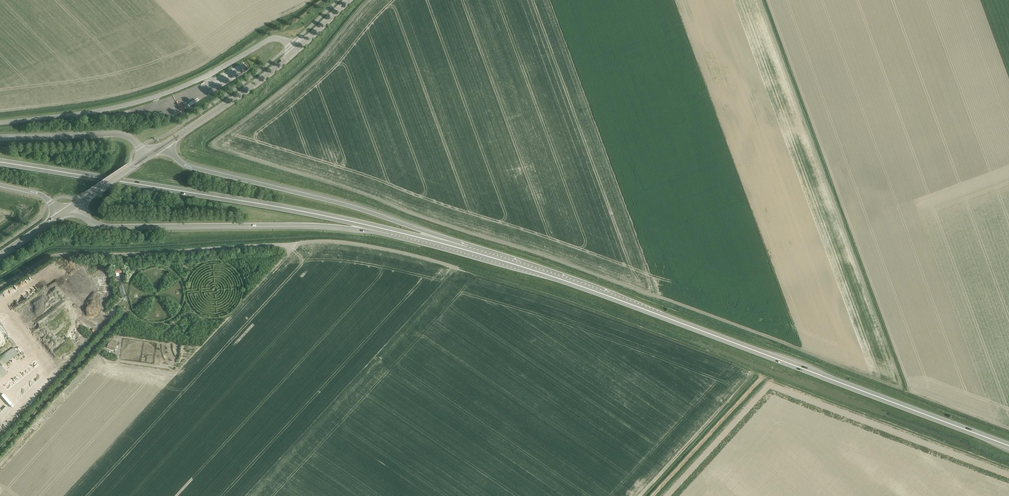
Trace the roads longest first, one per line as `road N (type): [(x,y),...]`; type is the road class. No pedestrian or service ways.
road 1 (trunk): [(466,250),(1008,446)]
road 2 (trunk): [(0,164),(390,231)]
road 3 (trunk): [(466,250),(372,211),(186,165),(163,147)]
road 4 (trunk): [(77,205),(101,226),(390,231)]
road 5 (unclassified): [(295,51),(276,37),(170,91),(0,123)]
road 6 (track): [(0,288),(58,254),(283,241),(295,251)]
road 7 (tertiary): [(163,147),(295,51)]
road 8 (trunk): [(148,156),(122,135),(0,138)]

